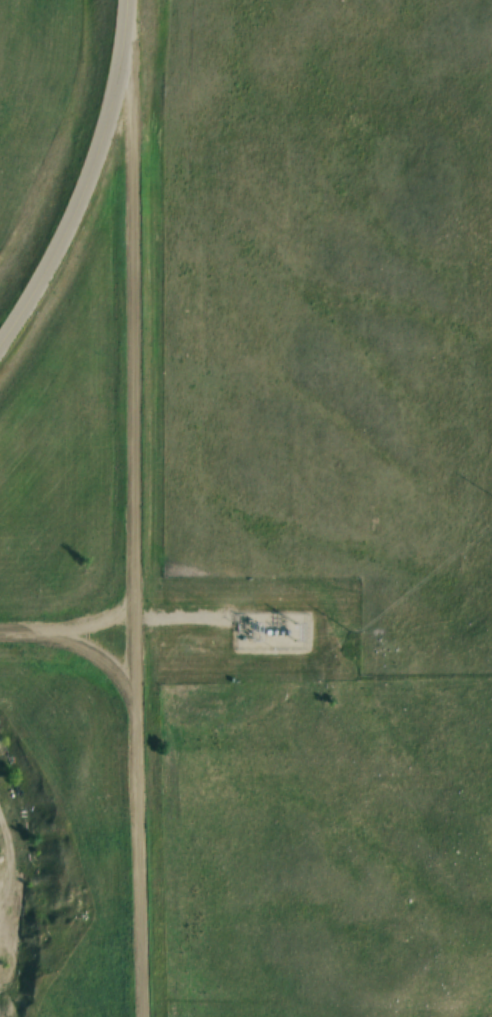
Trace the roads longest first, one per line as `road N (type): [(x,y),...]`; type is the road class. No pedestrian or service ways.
road 1 (residential): [(143,638),(142,204),(138,91),(128,65)]
road 2 (residential): [(152,1016),(143,638)]
road 3 (tertiary): [(0,358),(57,267),(106,151),(128,65)]
road 4 (residential): [(0,636),(143,638)]

